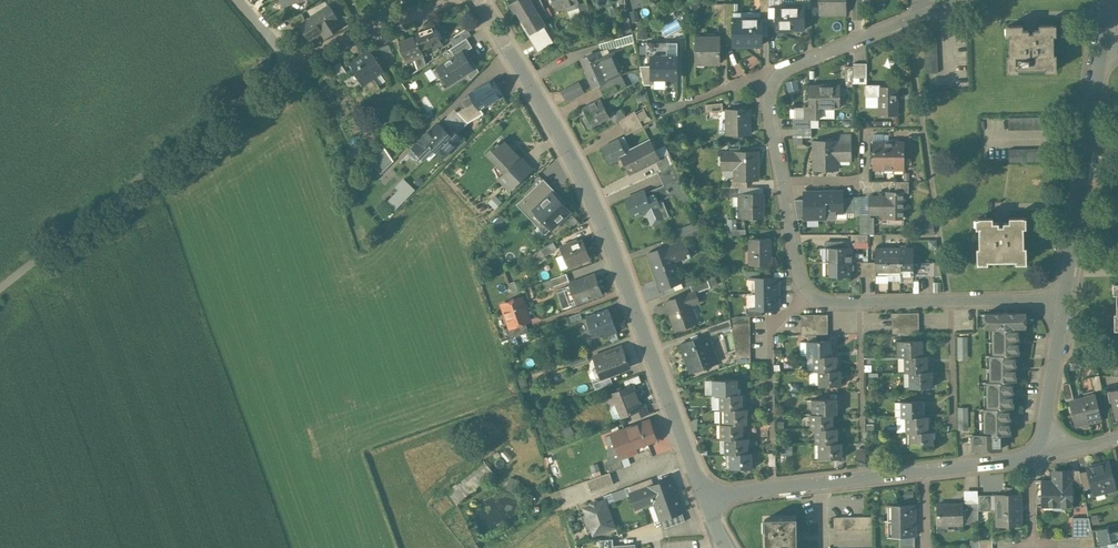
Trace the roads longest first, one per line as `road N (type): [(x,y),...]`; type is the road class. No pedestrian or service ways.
road 1 (residential): [(923,12),(784,70),(772,82),(802,277),(820,297),(859,301),(1067,295)]
road 2 (residential): [(705,495),(574,163),(480,0)]
road 3 (residential): [(290,63),(0,290)]
road 4 (residential): [(705,495),(1012,461),(1043,442)]
road 5 (residential): [(1067,295),(1104,49)]
road 6 (residential): [(449,0),(290,63)]
road 7 (residential): [(1043,442),(1067,295)]

